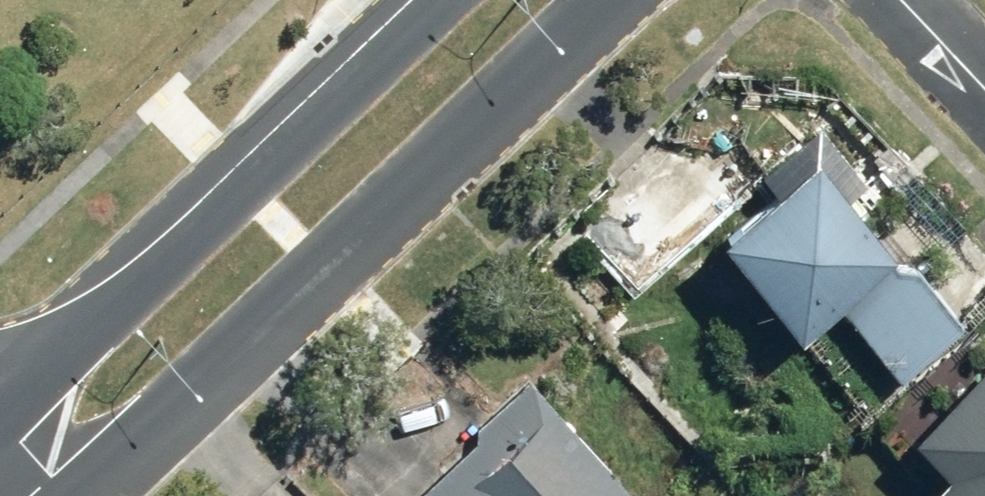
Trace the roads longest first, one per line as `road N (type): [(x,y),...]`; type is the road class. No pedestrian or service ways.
road 1 (secondary): [(616,0),(62,495)]
road 2 (secondary): [(0,396),(410,0)]
road 3 (residential): [(984,93),(896,0)]

